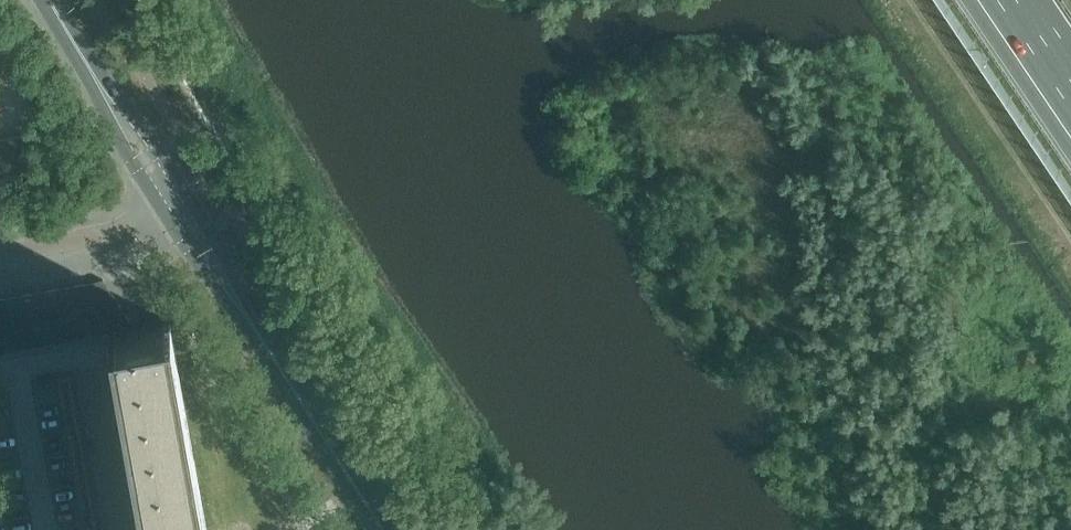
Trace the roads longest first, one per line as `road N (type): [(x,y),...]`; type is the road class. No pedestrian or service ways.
road 1 (secondary): [(277,361),(386,529)]
road 2 (secondary): [(277,361),(186,195)]
road 3 (secondary): [(164,210),(277,361)]
road 4 (secondary): [(76,44),(164,210)]
road 5 (secondary): [(186,195),(76,44)]
road 6 (residential): [(0,256),(114,234),(164,210)]

